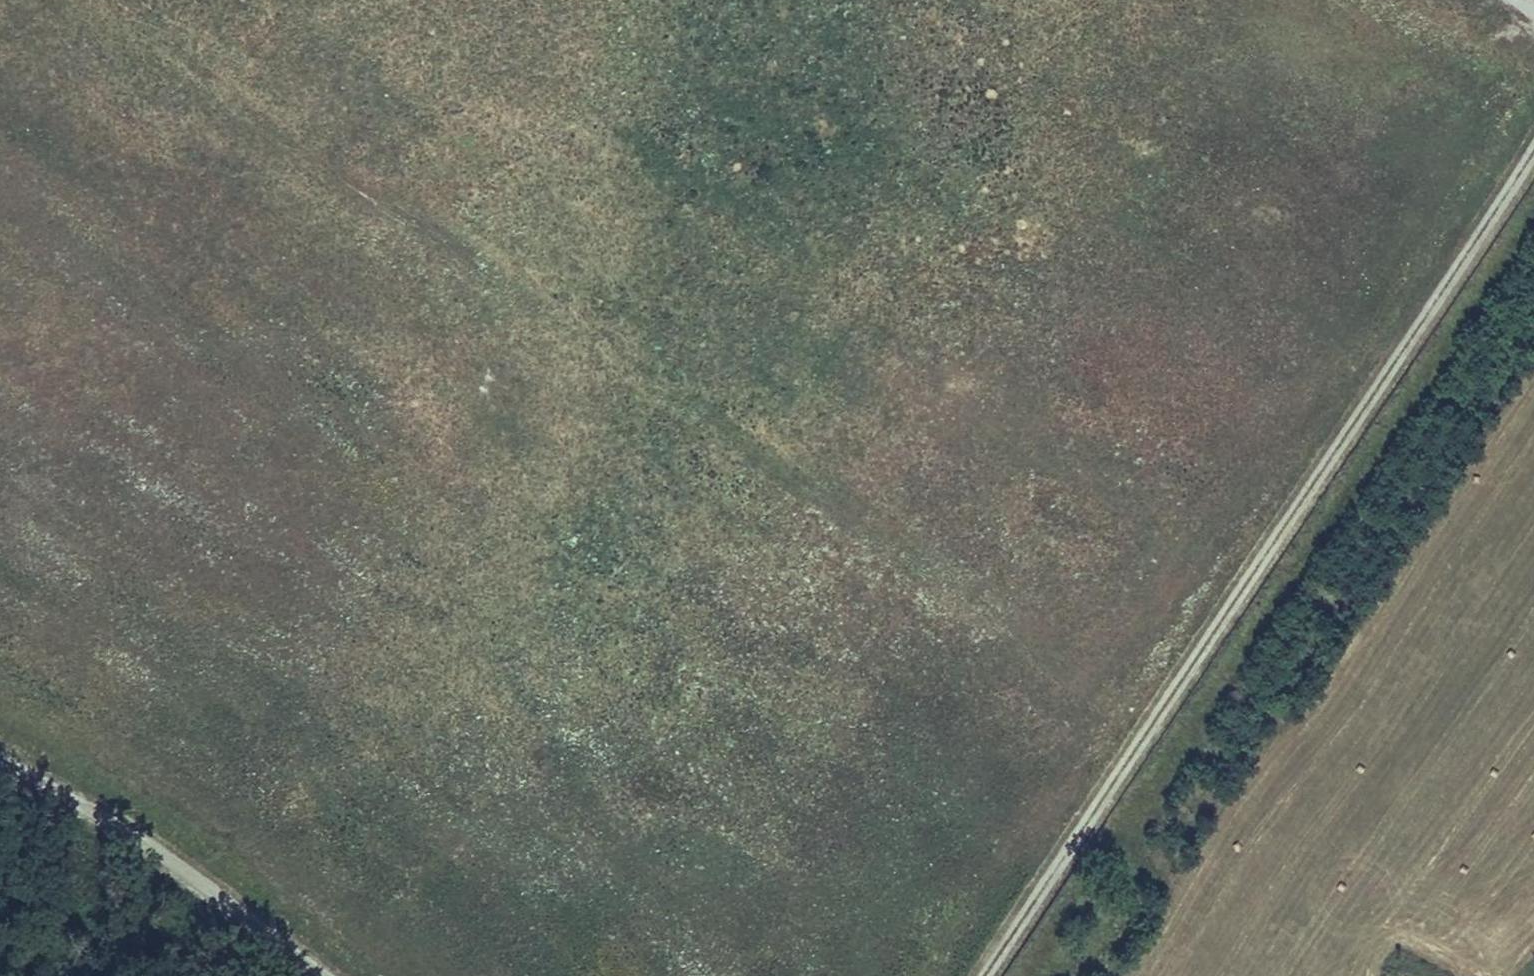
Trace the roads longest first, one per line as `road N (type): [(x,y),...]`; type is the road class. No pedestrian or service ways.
road 1 (track): [(1533,149),(986,975)]
road 2 (track): [(336,975),(0,739)]

